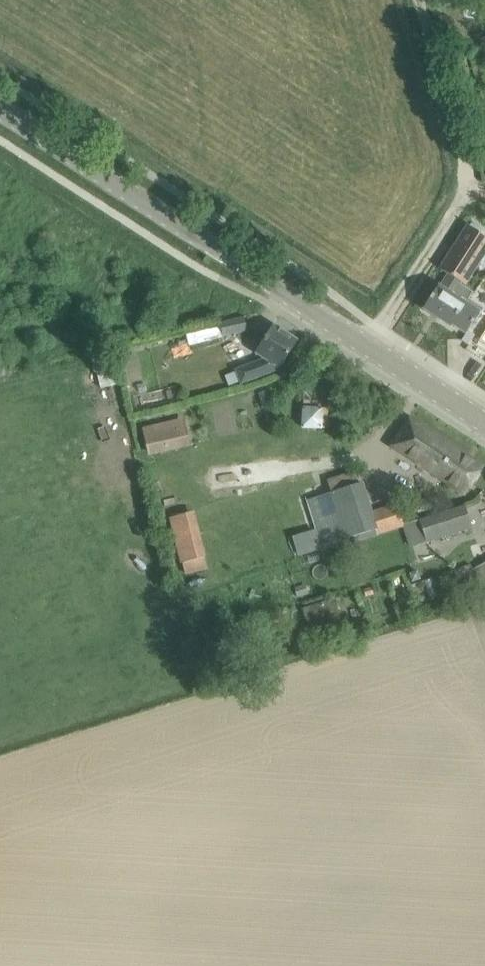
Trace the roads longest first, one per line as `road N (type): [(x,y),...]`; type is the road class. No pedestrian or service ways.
road 1 (tertiary): [(0,107),(484,423)]
road 2 (track): [(379,328),(465,181),(409,0)]

